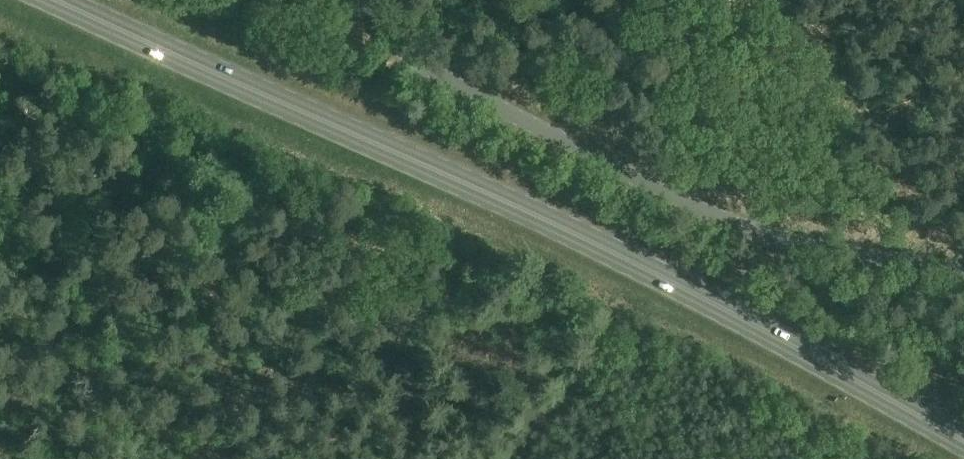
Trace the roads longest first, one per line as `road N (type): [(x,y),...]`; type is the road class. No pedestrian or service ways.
road 1 (primary): [(963,441),(577,234),(58,0)]
road 2 (unclassified): [(963,273),(805,247),(703,213),(437,72),(355,0)]
road 3 (track): [(937,267),(931,239),(788,0)]

